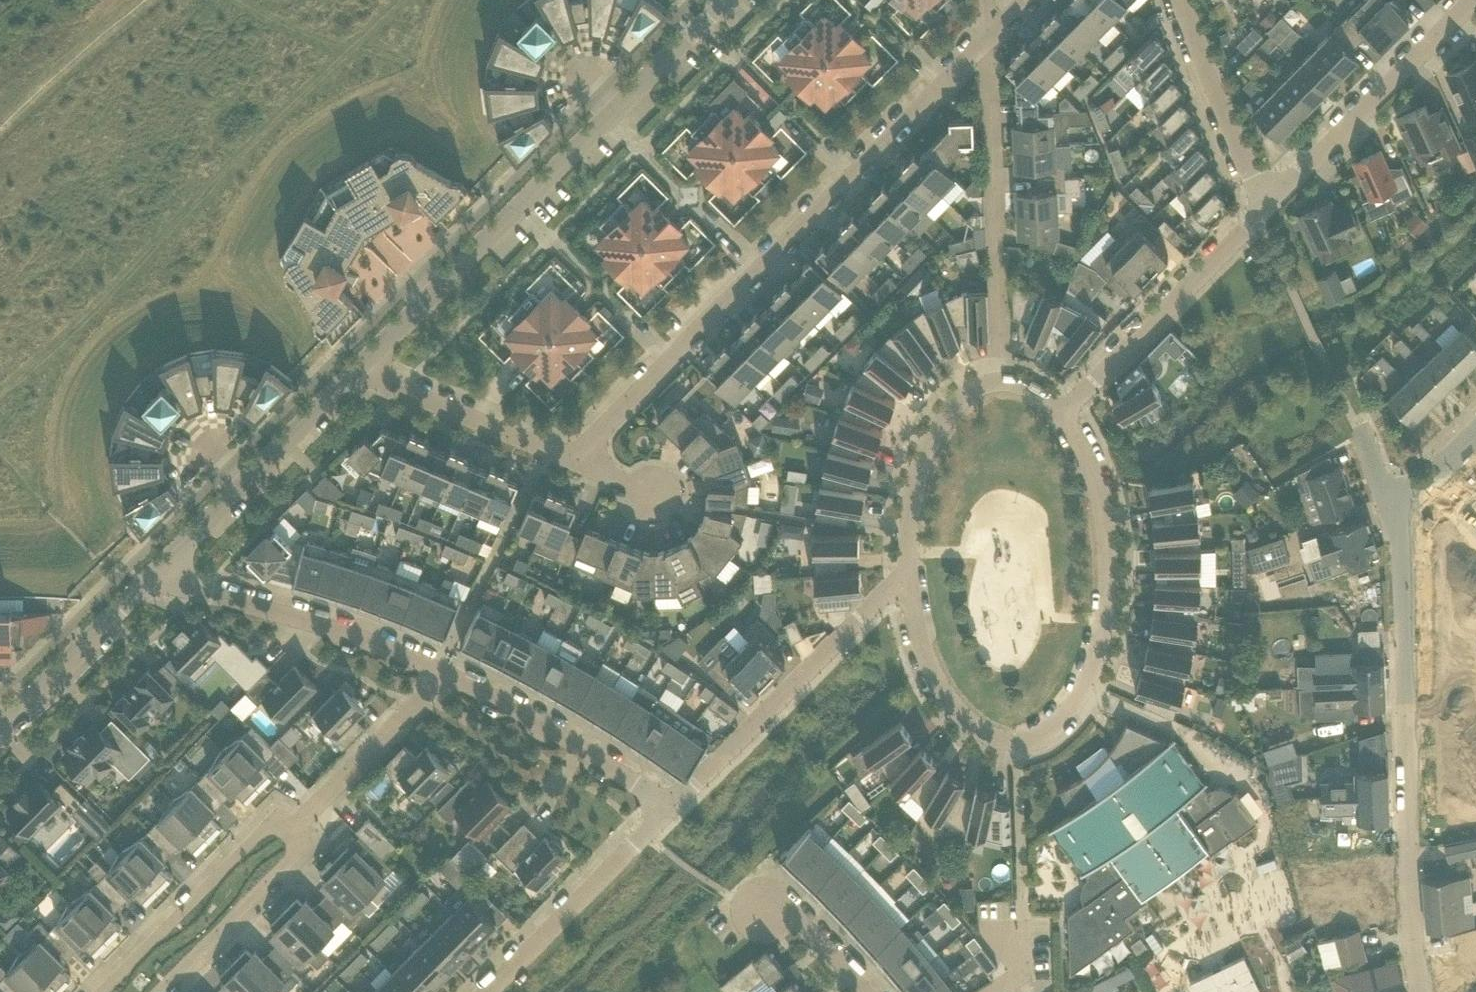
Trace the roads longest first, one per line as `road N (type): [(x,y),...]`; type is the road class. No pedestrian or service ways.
road 1 (residential): [(988,39),(572,460)]
road 2 (residential): [(909,580),(921,645),(948,700),(986,735),(1017,743),(1052,732),(1088,687),(1109,567),(1105,507),(1089,457),(1062,415)]
road 3 (residential): [(363,372),(727,0)]
road 4 (residential): [(1424,991),(1410,894),(1403,552),(1405,523),(1425,484)]
road 5 (residential): [(1007,386),(988,39)]
road 6 (residential): [(672,809),(909,580)]
road 7 (residential): [(447,673),(305,618),(151,579)]
road 8 (residential): [(151,579),(363,372)]
road 9 (residential): [(1062,415),(1268,206)]
road 10 (residential): [(1268,206),(1471,0)]
road 11 (residential): [(672,809),(447,673)]
road 12 (residential): [(293,827),(263,827),(99,991)]
road 13 (residential): [(489,991),(672,809)]
road 14 (residential): [(1007,386),(970,398),(937,440),(915,494),(909,580)]
road 15 (residential): [(572,460),(363,372)]
road 16 (residential): [(1268,206),(1185,0)]
road 17 (residential): [(293,827),(447,673)]
road 18 (residential): [(0,724),(151,579)]
road 19 (residential): [(163,991),(296,858)]
road 20 (residential): [(863,991),(801,922),(765,910)]

